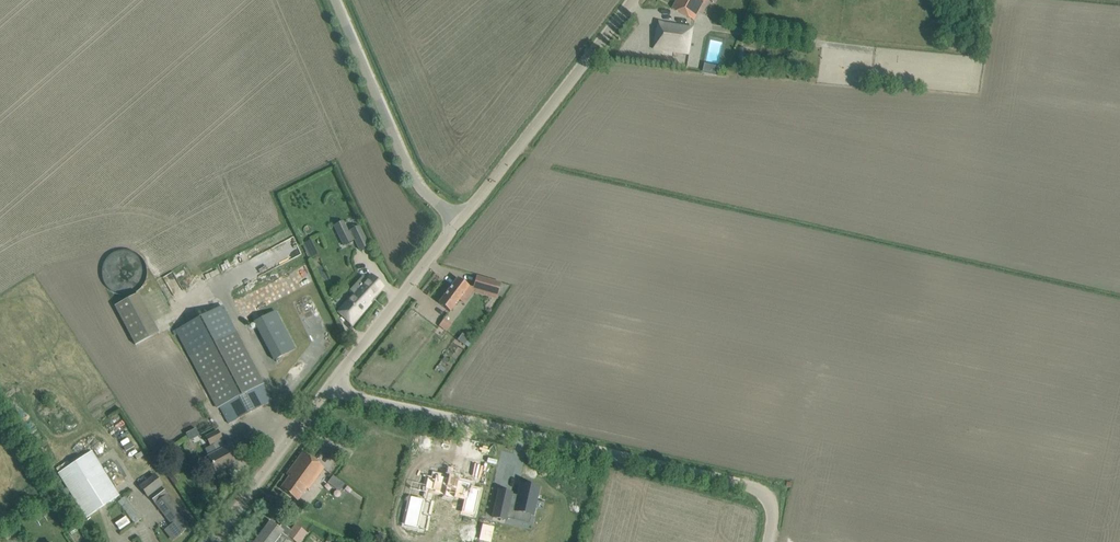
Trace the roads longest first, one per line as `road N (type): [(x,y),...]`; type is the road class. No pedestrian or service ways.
road 1 (unclassified): [(767,541),(772,499),(751,485),(329,386)]
road 2 (unclassified): [(458,222),(634,0)]
road 3 (unclassified): [(458,222),(422,190),(335,0)]
road 4 (unclassified): [(329,386),(458,222)]
road 5 (unclassified): [(210,541),(329,386)]

